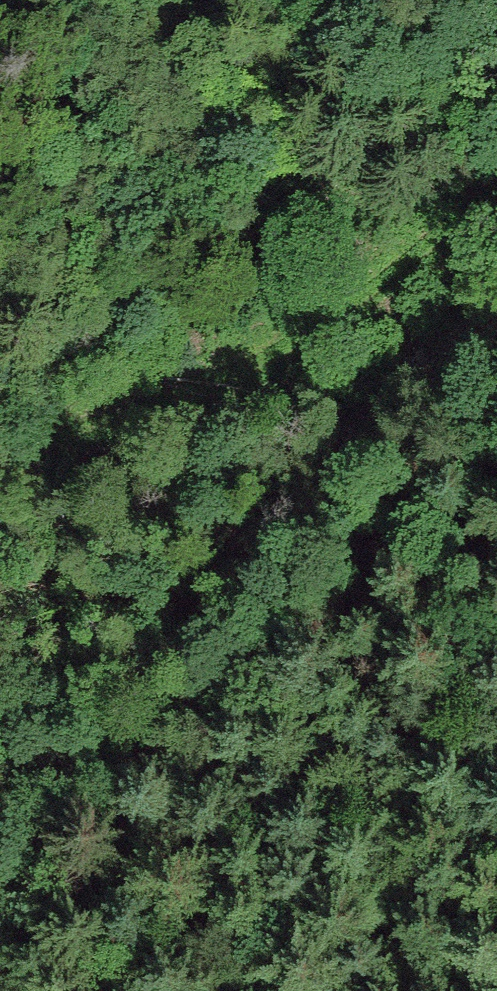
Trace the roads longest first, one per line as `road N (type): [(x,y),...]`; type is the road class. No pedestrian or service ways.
road 1 (track): [(0,872),(192,689),(342,517),(496,406)]
road 2 (track): [(496,199),(323,359),(107,530),(0,585)]

